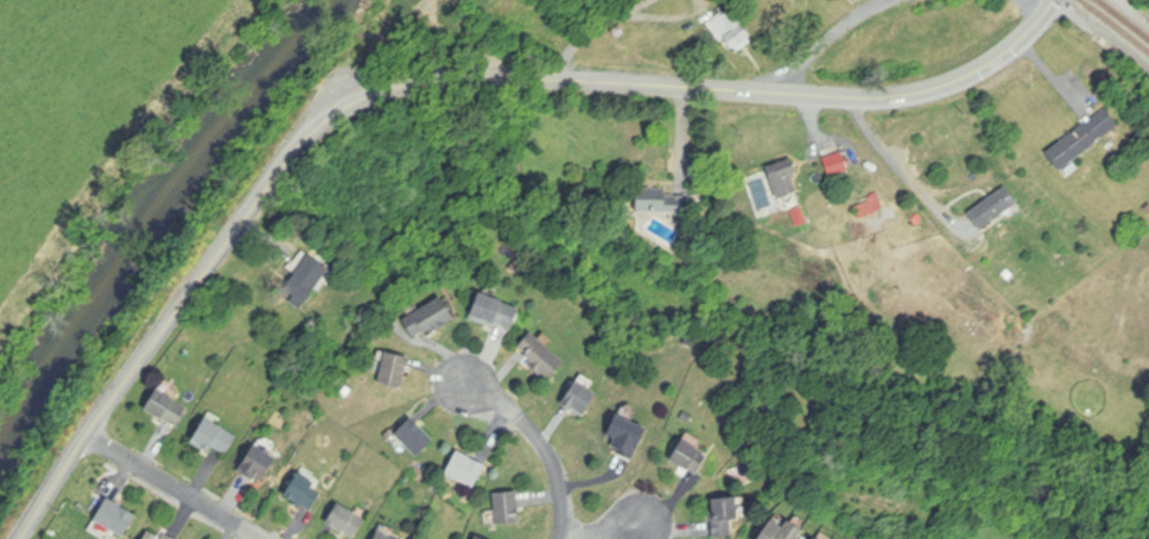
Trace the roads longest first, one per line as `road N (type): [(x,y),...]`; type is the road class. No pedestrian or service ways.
road 1 (residential): [(23,538),(89,433),(296,152),(362,100),(477,80),(893,97),(946,85),(996,61),(1057,0)]
road 2 (residential): [(89,433),(263,538)]
road 3 (residential): [(561,538),(560,481),(541,439),(523,417),(471,387)]

